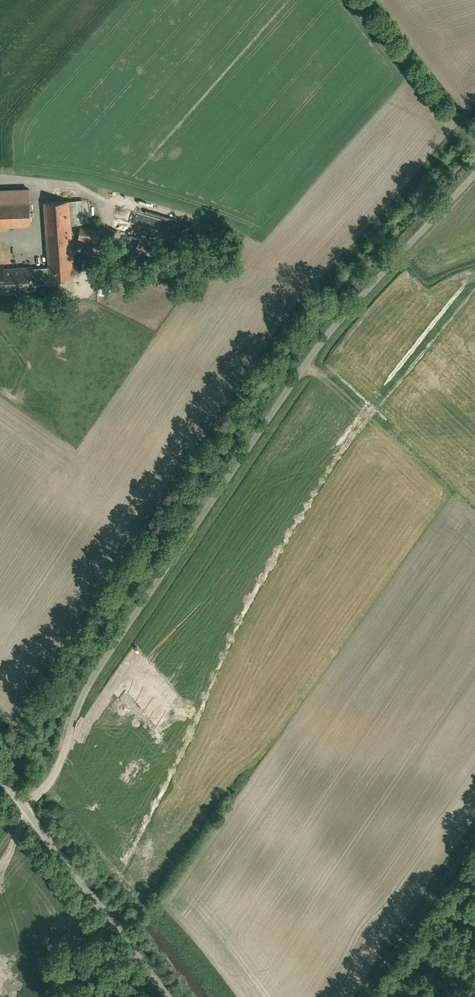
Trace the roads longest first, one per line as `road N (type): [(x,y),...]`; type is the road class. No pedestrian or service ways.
road 1 (unclassified): [(474,168),(335,318),(202,501),(81,692),(46,783),(23,806)]
road 2 (unclassified): [(164,996),(23,806)]
road 3 (track): [(359,996),(474,836)]

